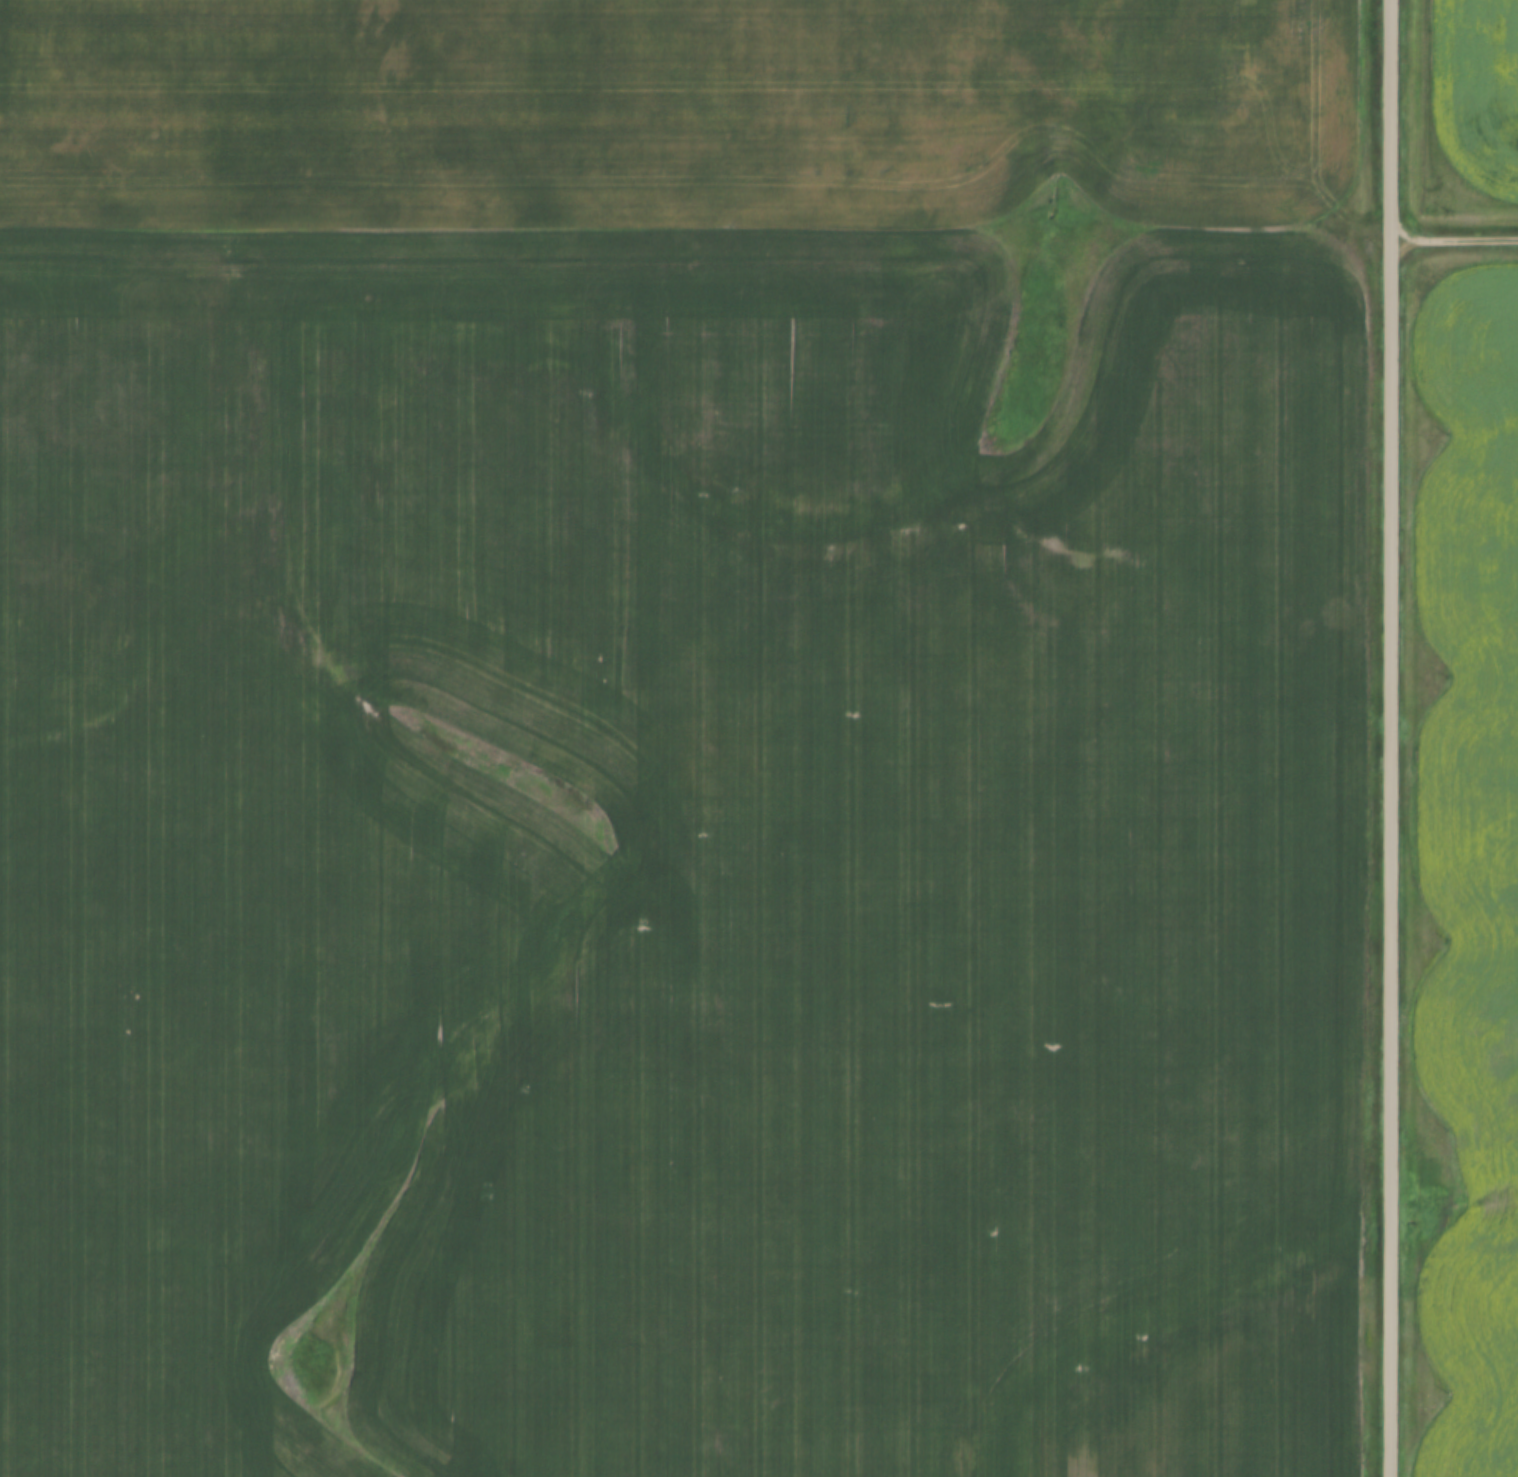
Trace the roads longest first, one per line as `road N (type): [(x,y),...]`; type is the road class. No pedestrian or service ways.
road 1 (residential): [(1387,1476),(1388,0)]
road 2 (track): [(1388,237),(1517,238)]

